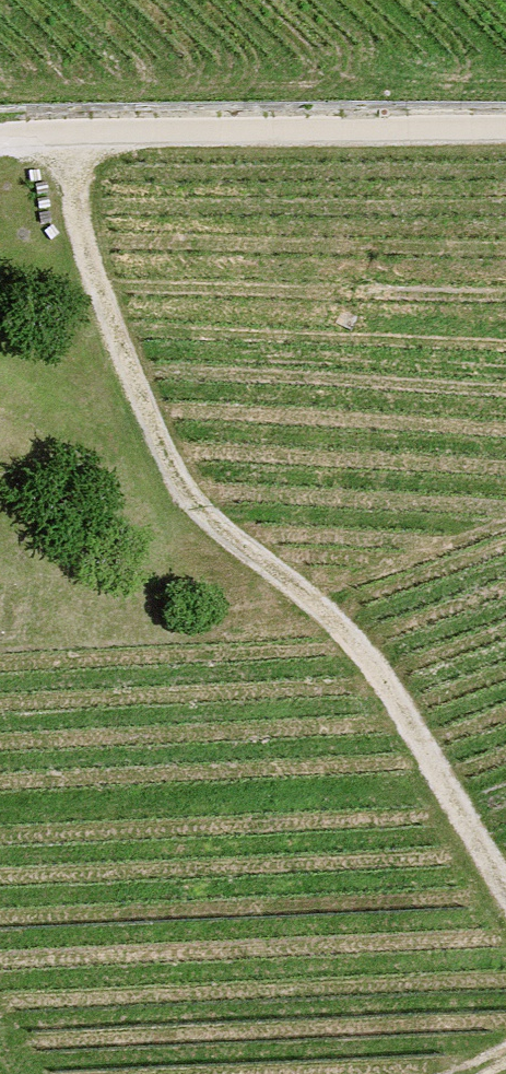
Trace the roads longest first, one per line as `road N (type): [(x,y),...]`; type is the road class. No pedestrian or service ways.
road 1 (track): [(70,134),(91,266),(176,473),(205,515),(328,615),(376,670),(505,889)]
road 2 (track): [(0,137),(505,131)]

